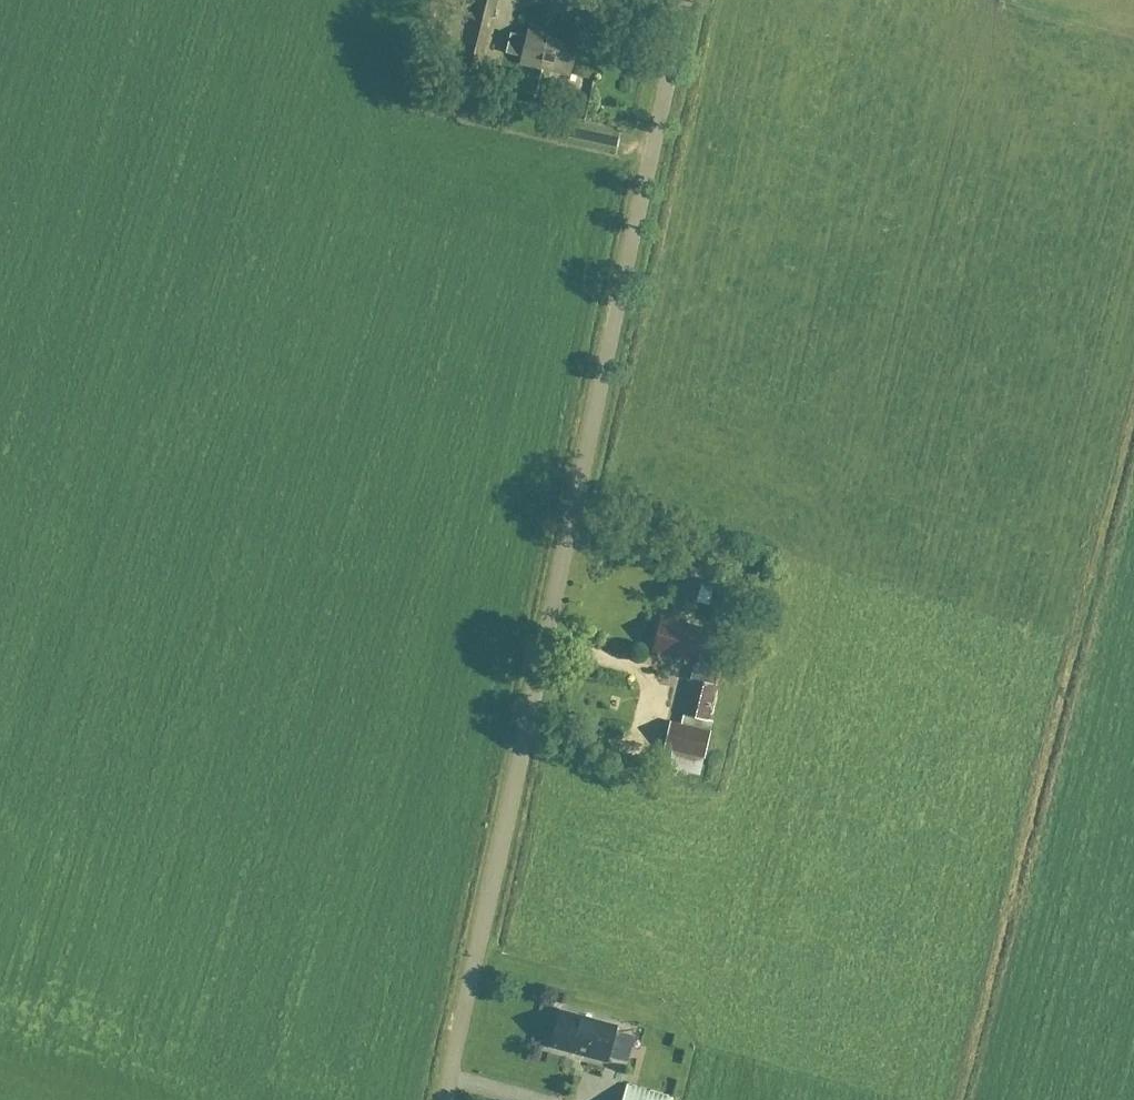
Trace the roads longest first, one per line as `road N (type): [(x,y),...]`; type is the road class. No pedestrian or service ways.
road 1 (unclassified): [(459,1099),(692,0)]

